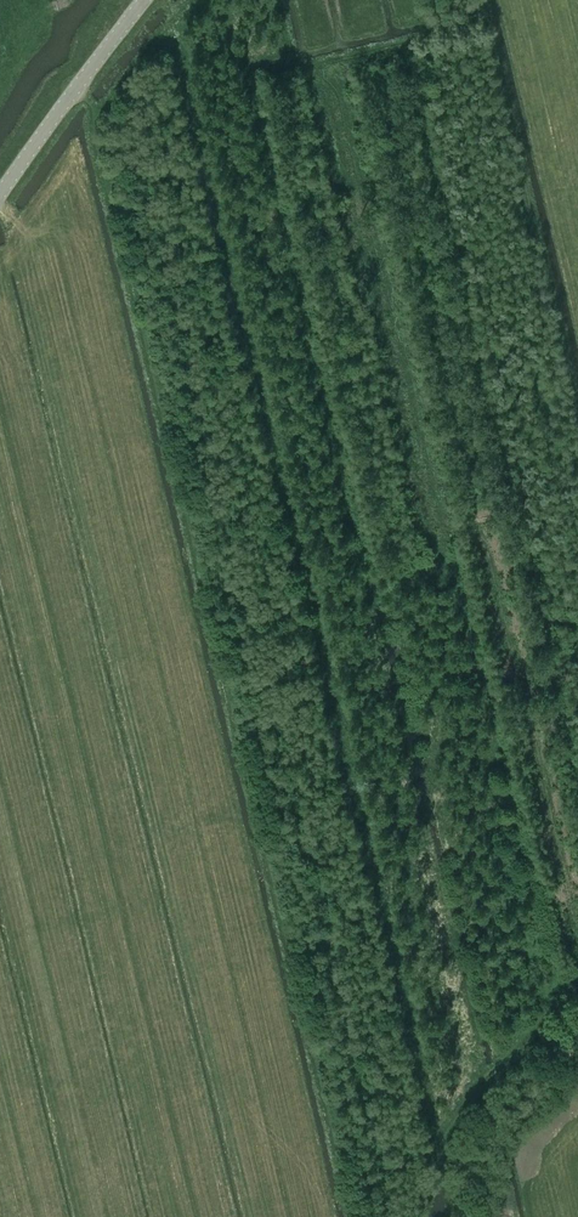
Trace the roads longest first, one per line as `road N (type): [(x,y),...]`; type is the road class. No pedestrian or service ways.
road 1 (unclassified): [(0,199),(144,0)]

